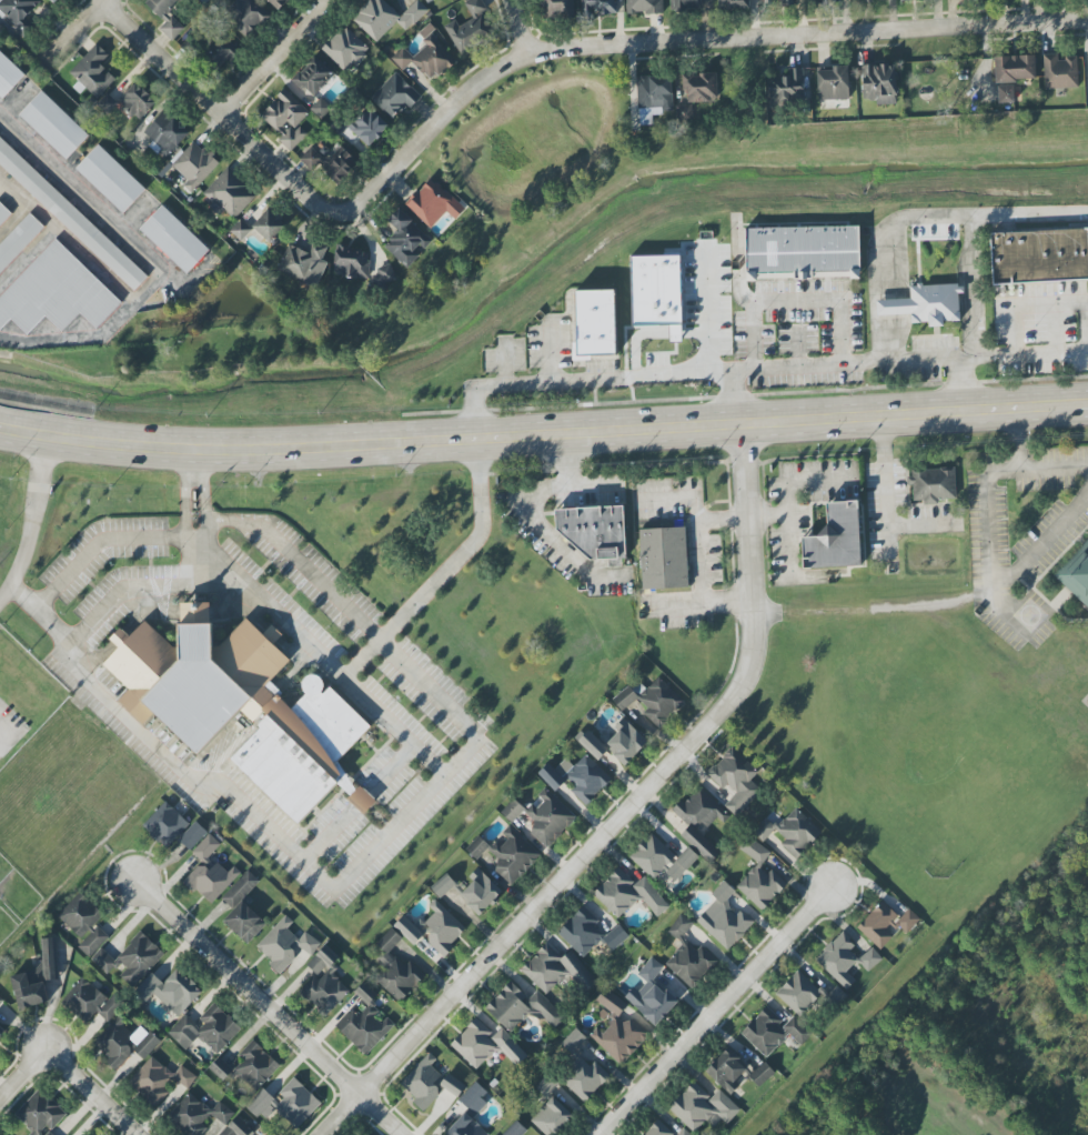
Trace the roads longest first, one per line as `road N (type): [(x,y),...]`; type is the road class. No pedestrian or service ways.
road 1 (primary): [(0,429),(110,444),(264,450),(1087,403)]
road 2 (residential): [(755,422),(769,632),(753,690),(327,1134)]
road 3 (residential): [(1087,20),(875,28),(537,56),(508,64),(454,104),(350,210)]
road 4 (residential): [(411,1134),(139,881)]
road 5 (residential): [(832,891),(608,1134)]
road 6 (residential): [(350,210),(326,211),(103,3)]
road 7 (residential): [(333,0),(223,115)]
road 8 (residential): [(143,1134),(53,1049)]

